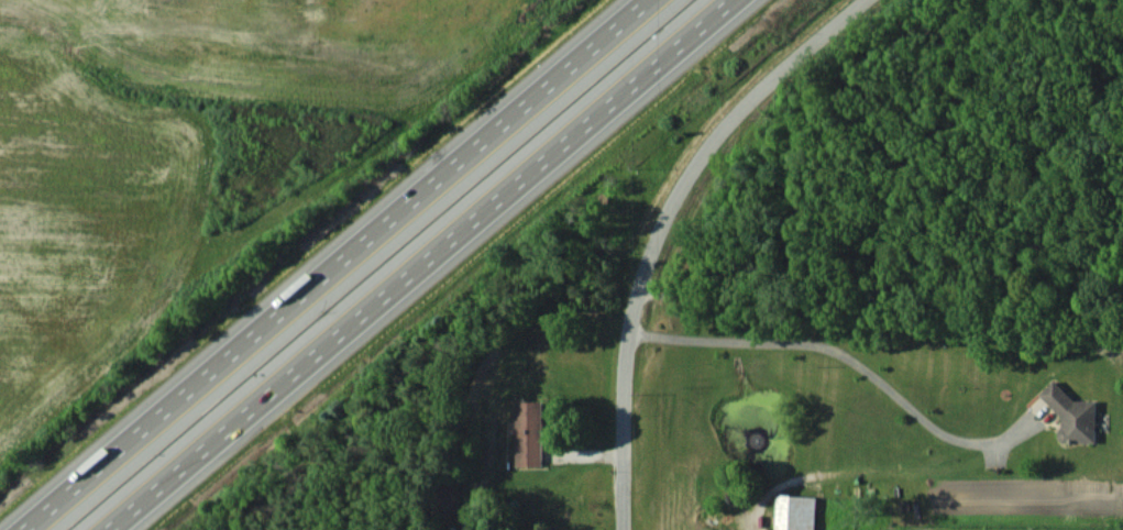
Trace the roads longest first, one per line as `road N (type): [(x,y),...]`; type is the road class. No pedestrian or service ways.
road 1 (motorway): [(645,0),(21,529)]
road 2 (motorway): [(107,529),(731,0)]
road 3 (residential): [(627,334),(638,269),(669,191),(716,131),(873,0)]
road 4 (residential): [(624,529),(627,334)]

